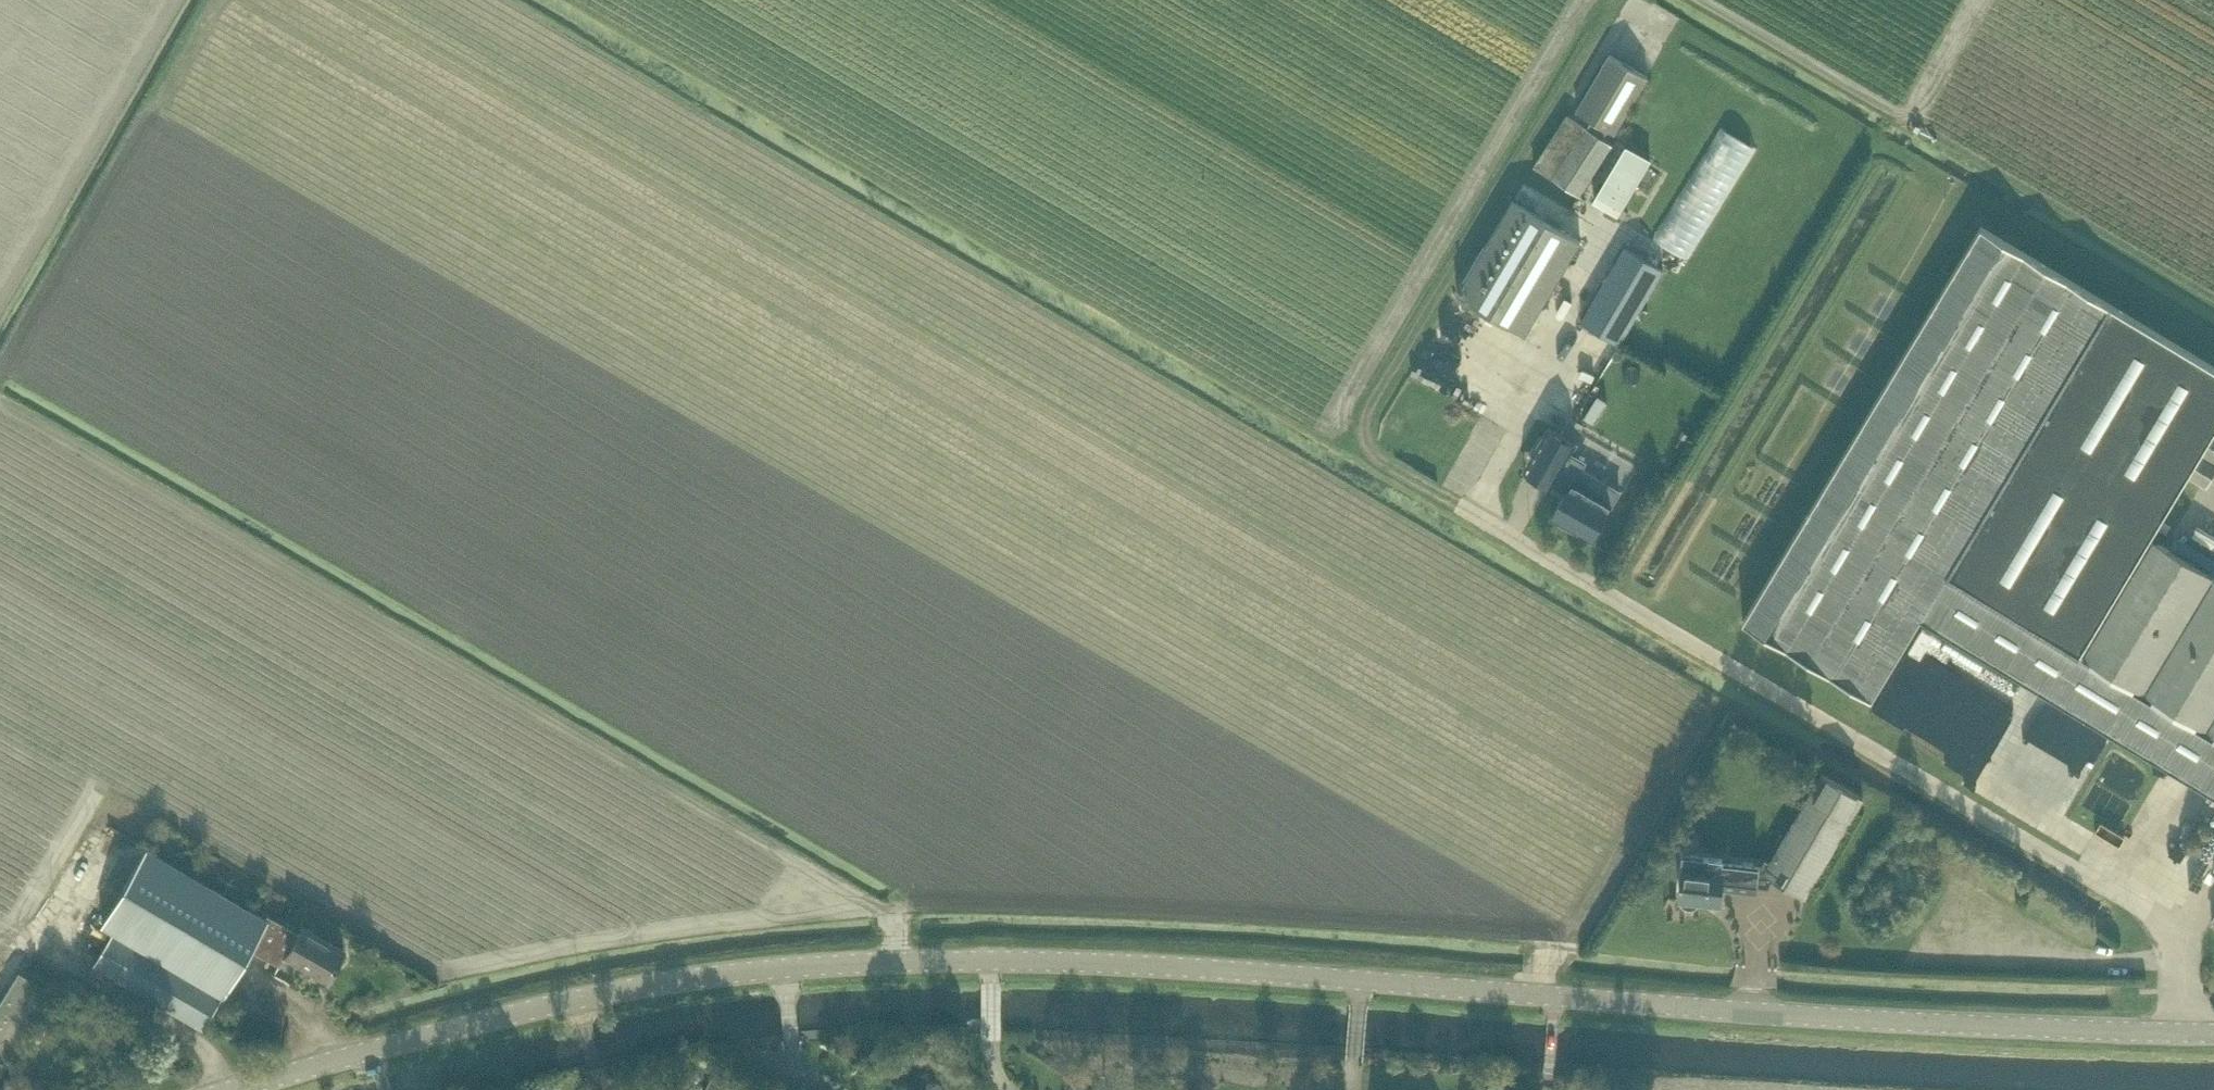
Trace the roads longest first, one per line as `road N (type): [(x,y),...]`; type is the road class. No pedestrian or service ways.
road 1 (unclassified): [(228,1089),(614,990),(774,969),(956,959),(1137,964),(2092,1033),(2213,1034)]

